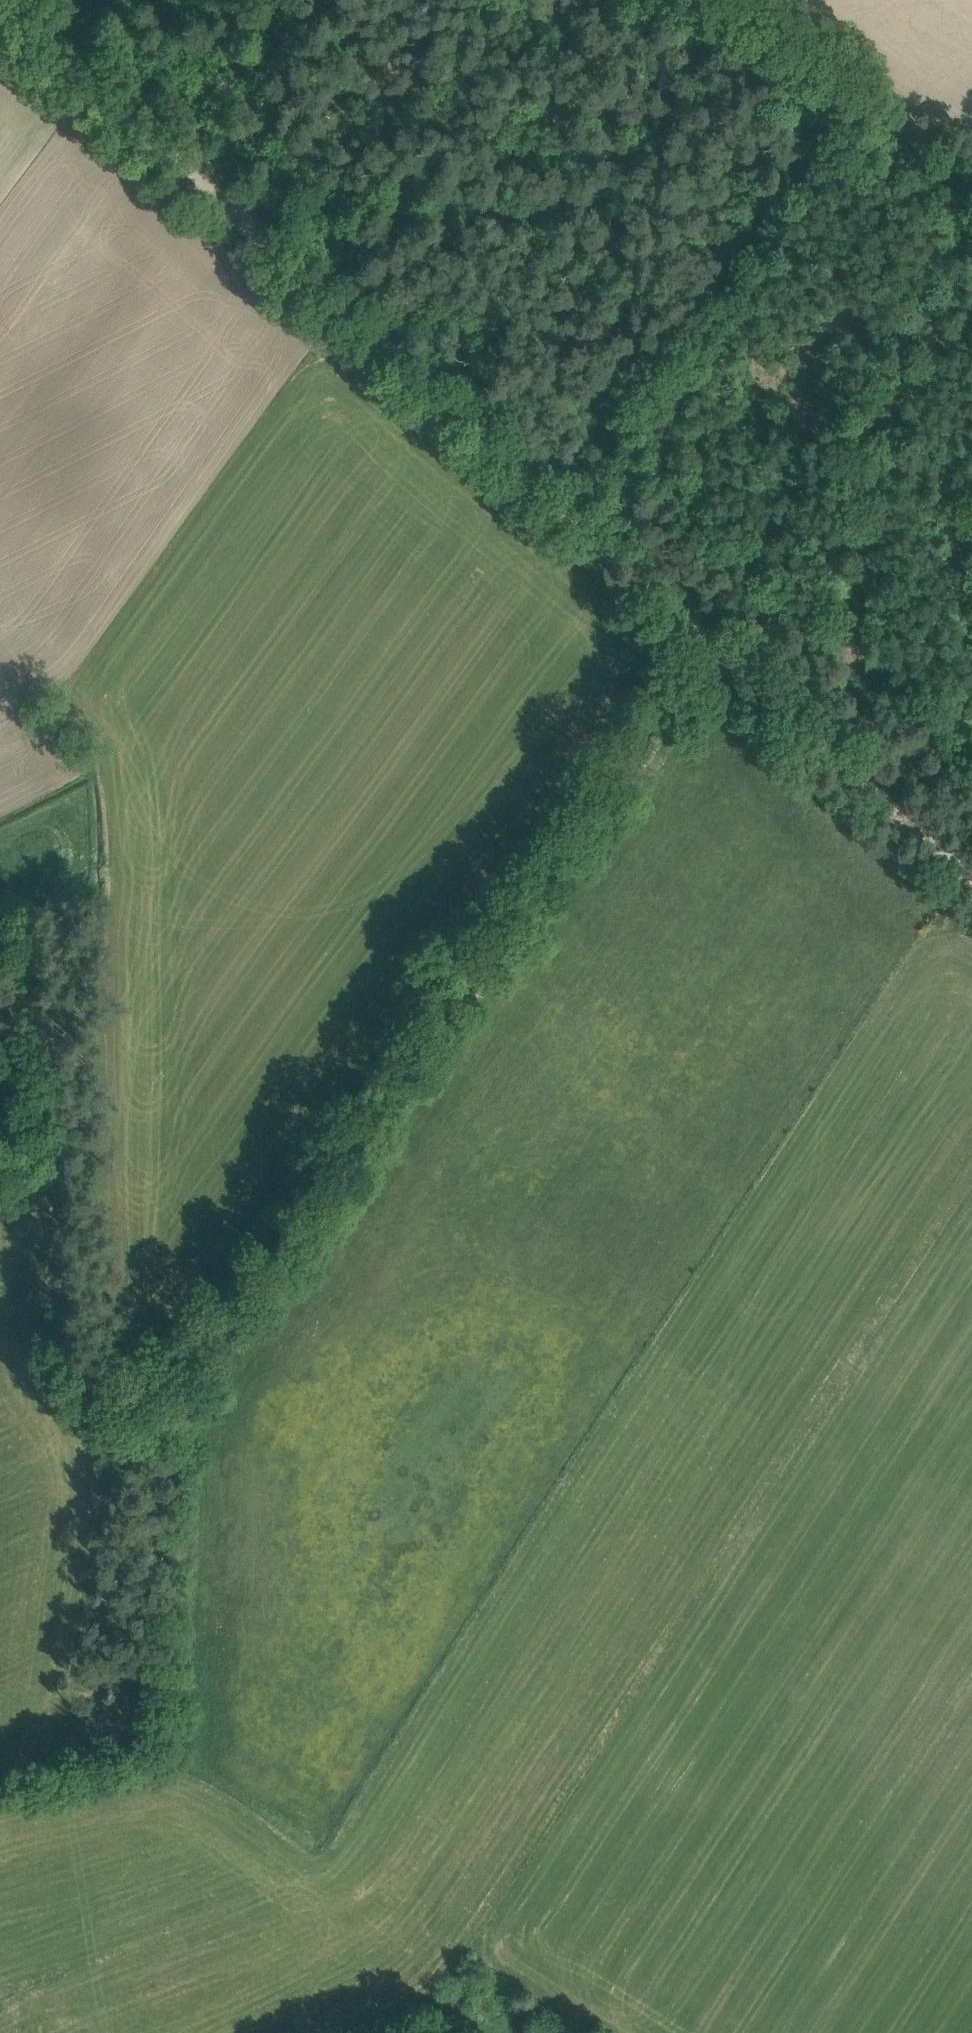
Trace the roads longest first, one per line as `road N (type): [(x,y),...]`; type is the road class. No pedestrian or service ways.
road 1 (track): [(971,871),(2,0)]
road 2 (track): [(543,482),(831,88)]

